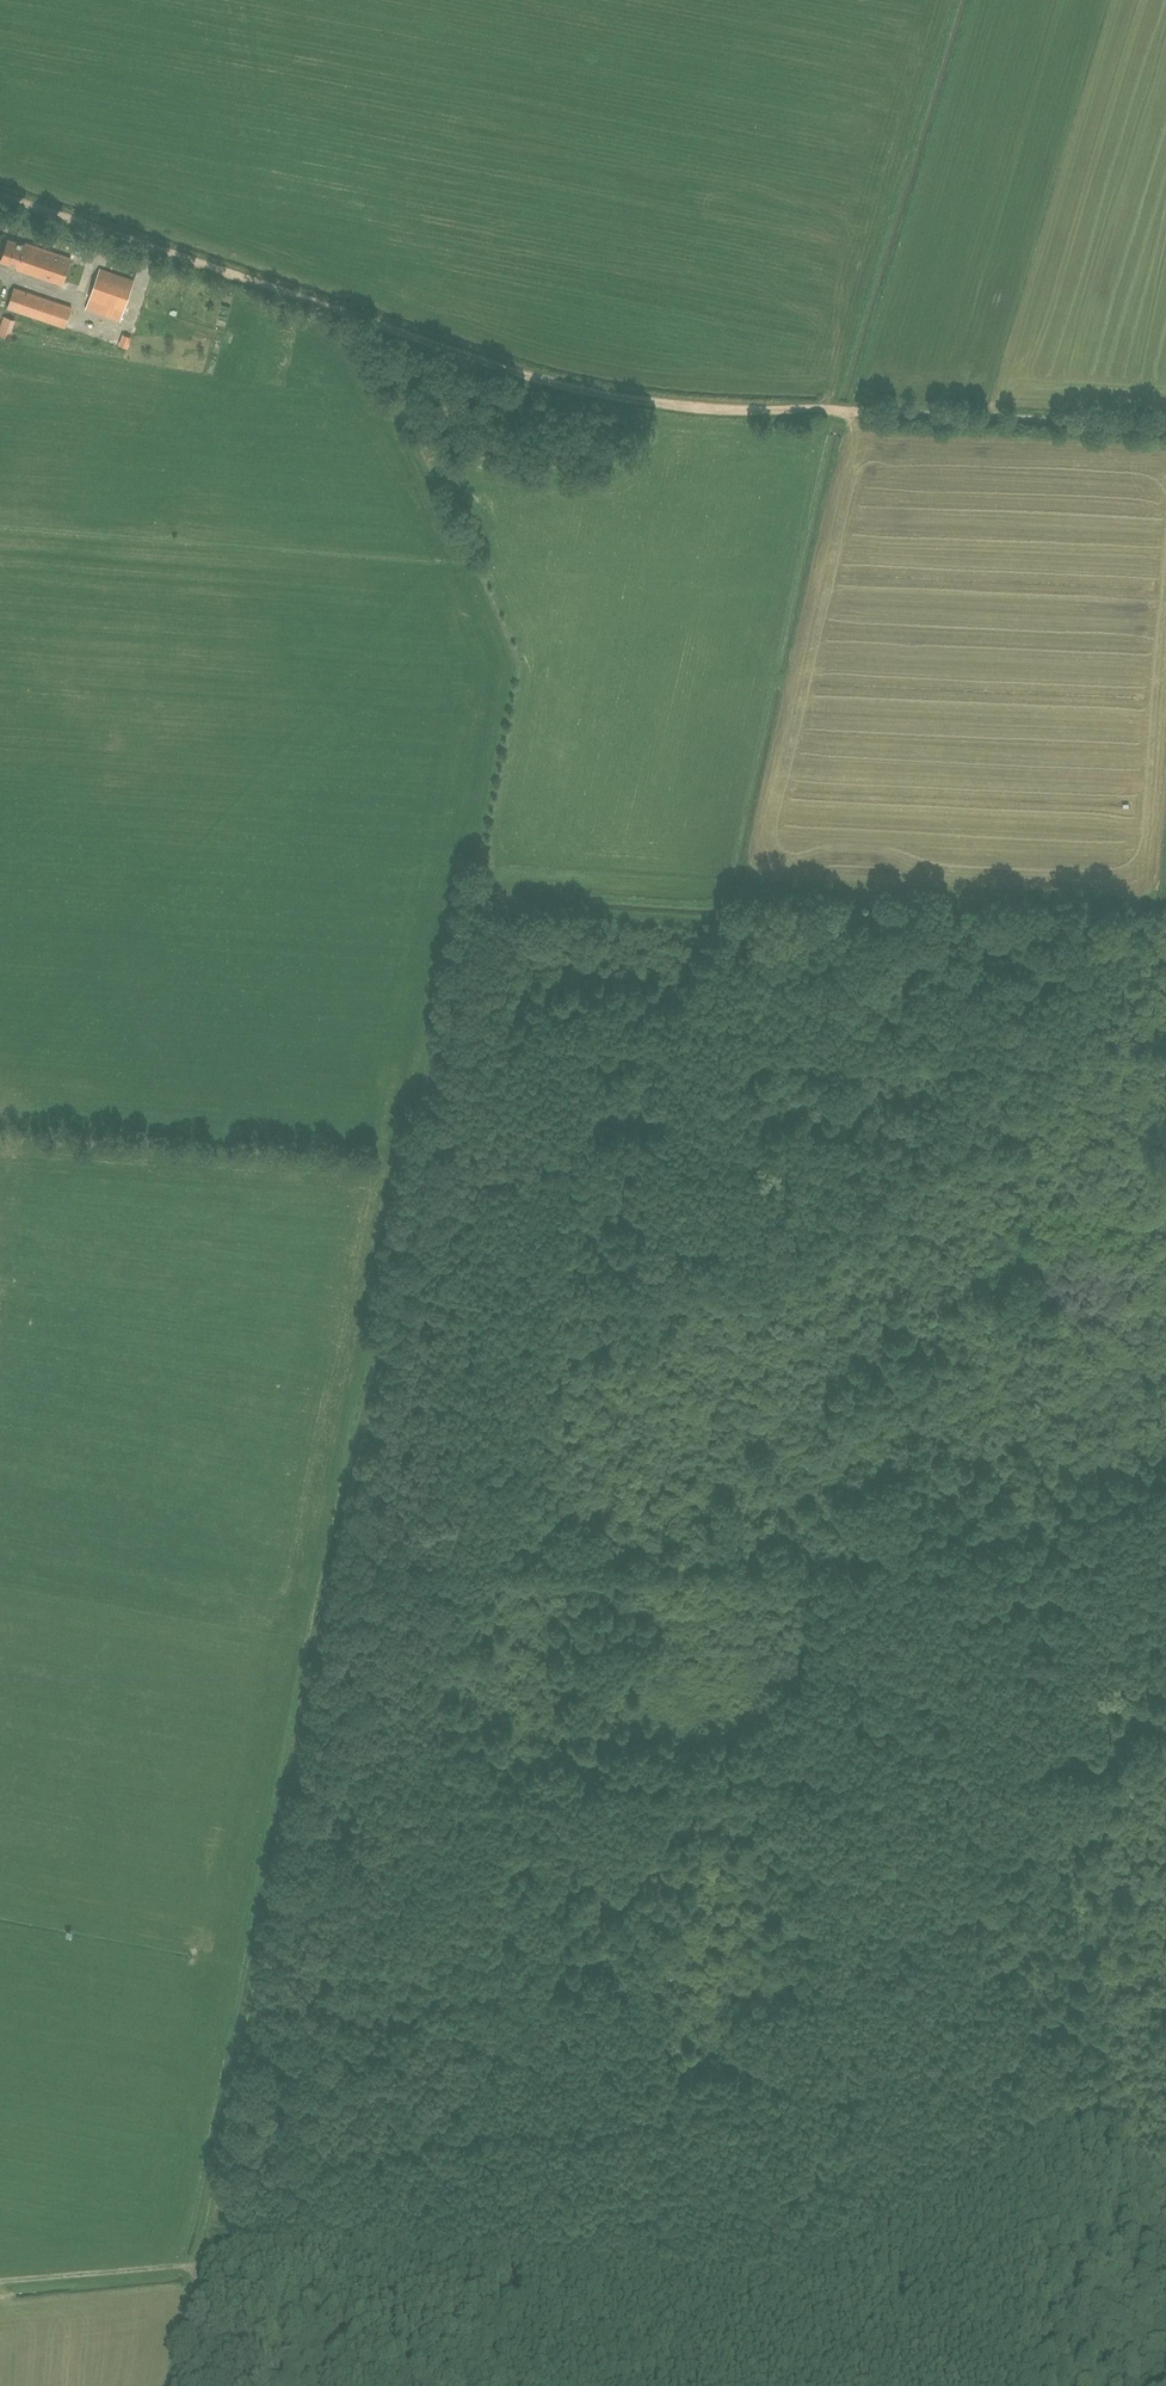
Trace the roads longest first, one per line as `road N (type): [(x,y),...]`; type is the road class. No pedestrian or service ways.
road 1 (track): [(831,410),(672,403),(551,379),(0,198)]
road 2 (track): [(1165,423),(831,410)]
road 3 (track): [(0,2284),(198,2269)]

